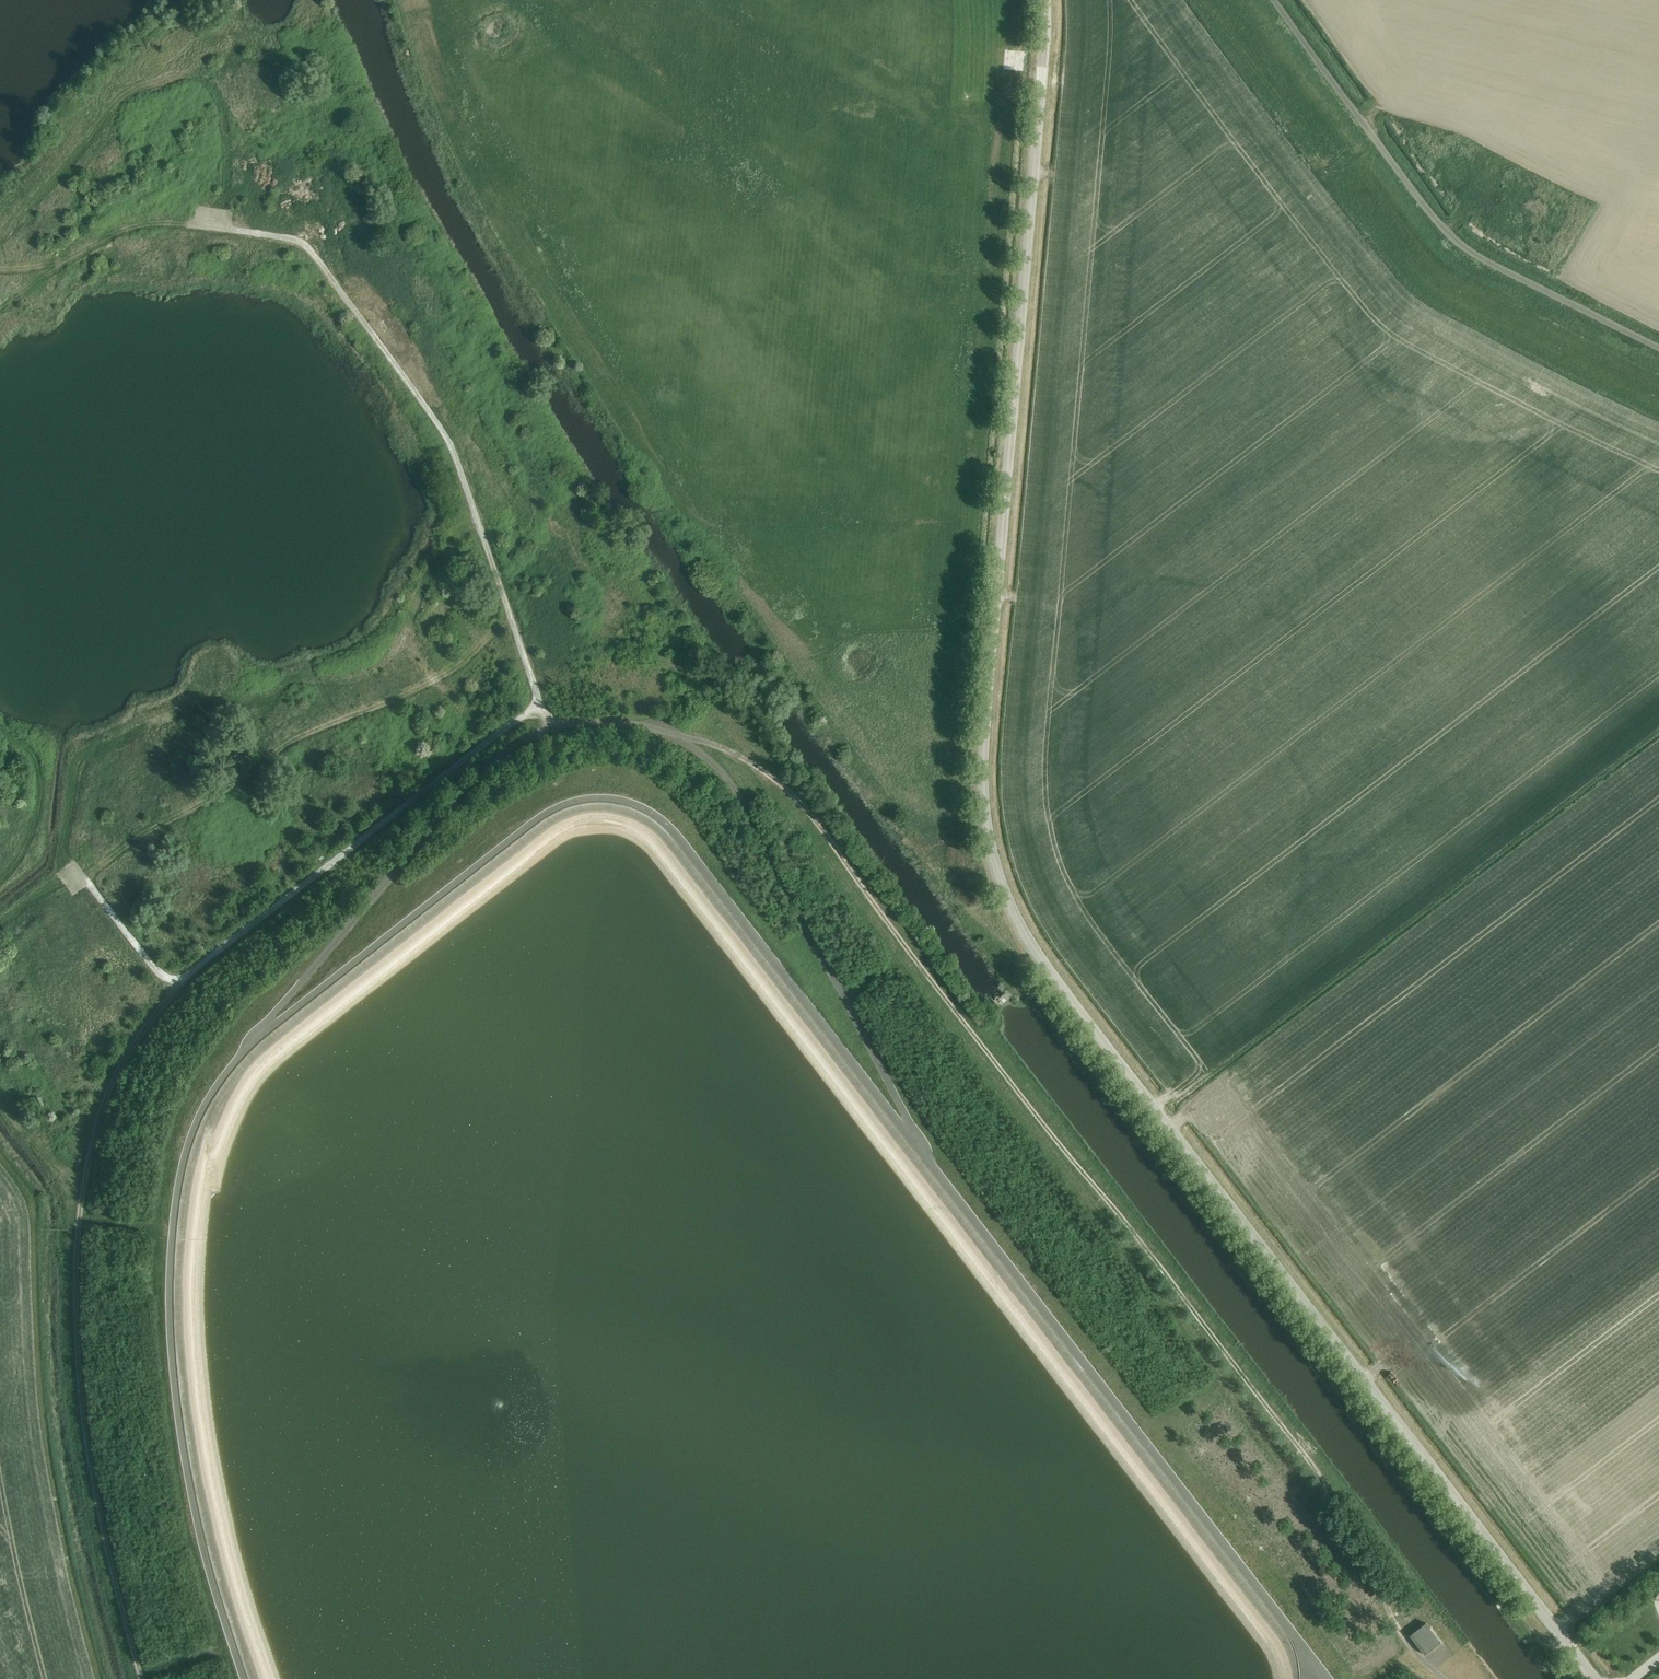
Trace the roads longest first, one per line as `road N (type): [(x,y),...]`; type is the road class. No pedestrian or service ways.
road 1 (unclassified): [(1594,1678),(1062,989),(1005,896),(984,778),(1047,0)]
road 2 (unclassified): [(1658,350),(1463,249),(1275,0)]

